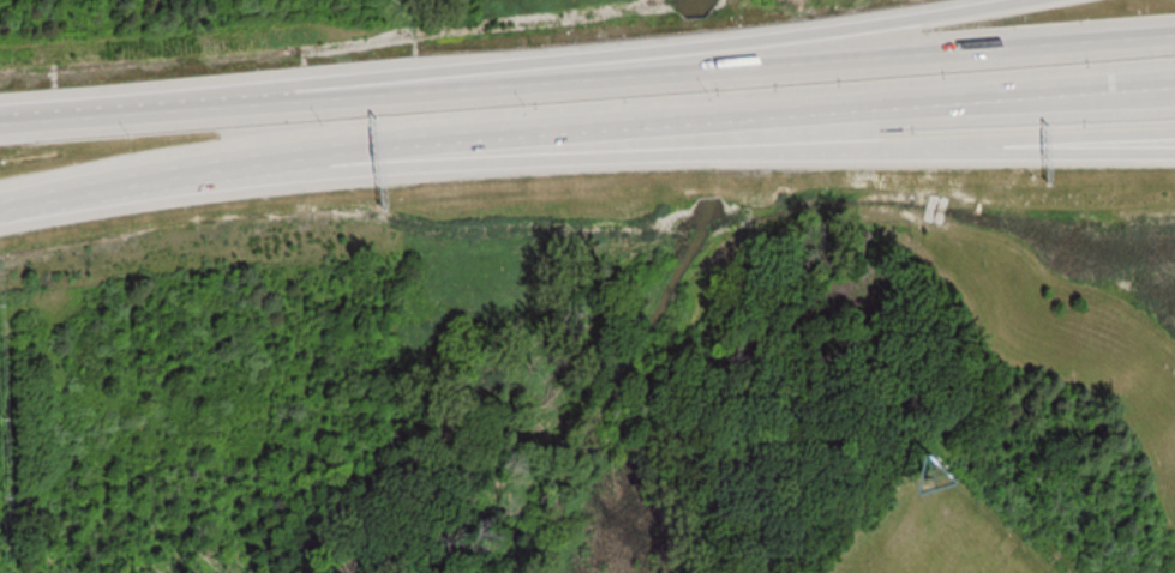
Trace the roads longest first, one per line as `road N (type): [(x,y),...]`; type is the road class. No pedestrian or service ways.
road 1 (motorway): [(1174,38),(0,121)]
road 2 (motorway): [(263,169),(1174,90)]
road 3 (motorway): [(263,169),(1174,133)]
road 4 (motorway): [(1051,0),(366,96)]
road 5 (motorway): [(0,207),(263,169)]
road 6 (motorway): [(910,146),(1174,151)]

